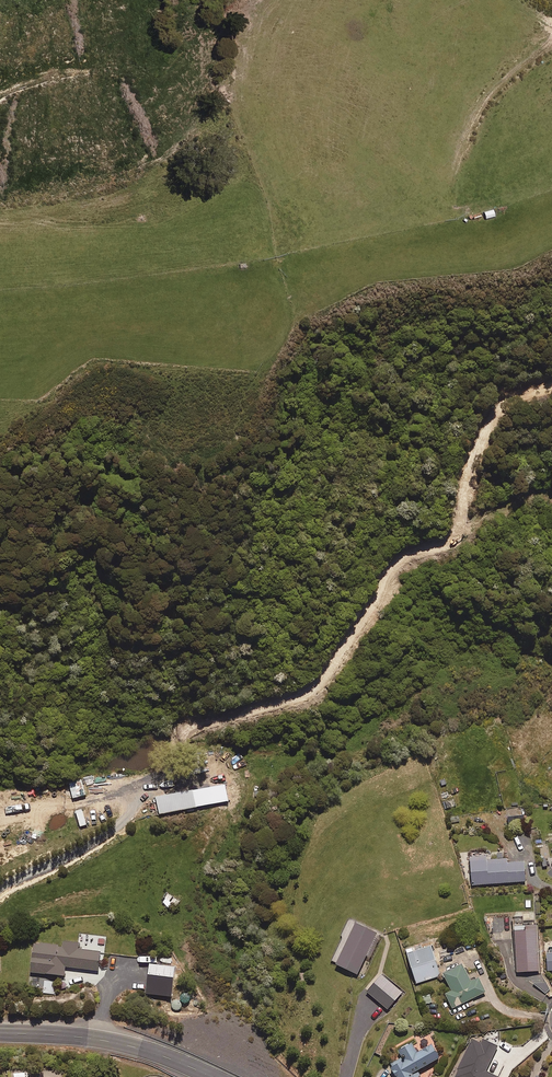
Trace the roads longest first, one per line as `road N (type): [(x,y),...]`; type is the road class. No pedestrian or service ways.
road 1 (track): [(551,381),(509,400),(485,422),(468,460),(461,533),(382,570),(315,685),(200,727),(177,744),(130,814),(0,885)]
road 2 (track): [(0,294),(157,282),(325,252),(551,194)]
road 3 (secondary): [(0,1033),(124,1044),(214,1076)]

